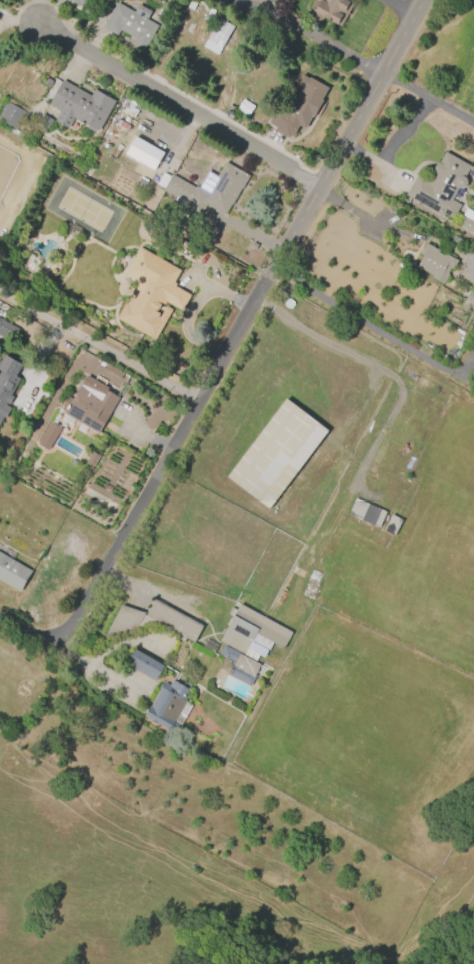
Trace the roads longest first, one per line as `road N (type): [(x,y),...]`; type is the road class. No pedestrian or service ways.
road 1 (residential): [(0,618),(51,650),(421,0)]
road 2 (residential): [(316,186),(43,28)]
road 3 (residential): [(273,264),(453,376)]
road 4 (residential): [(237,0),(380,72)]

